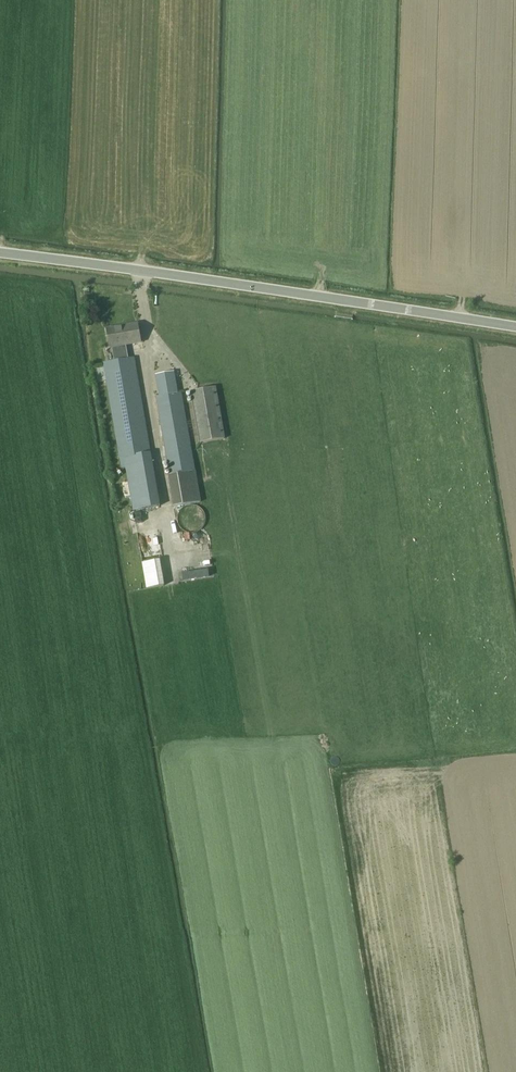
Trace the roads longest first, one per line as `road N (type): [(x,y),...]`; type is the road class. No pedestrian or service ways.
road 1 (unclassified): [(515,327),(0,255)]

